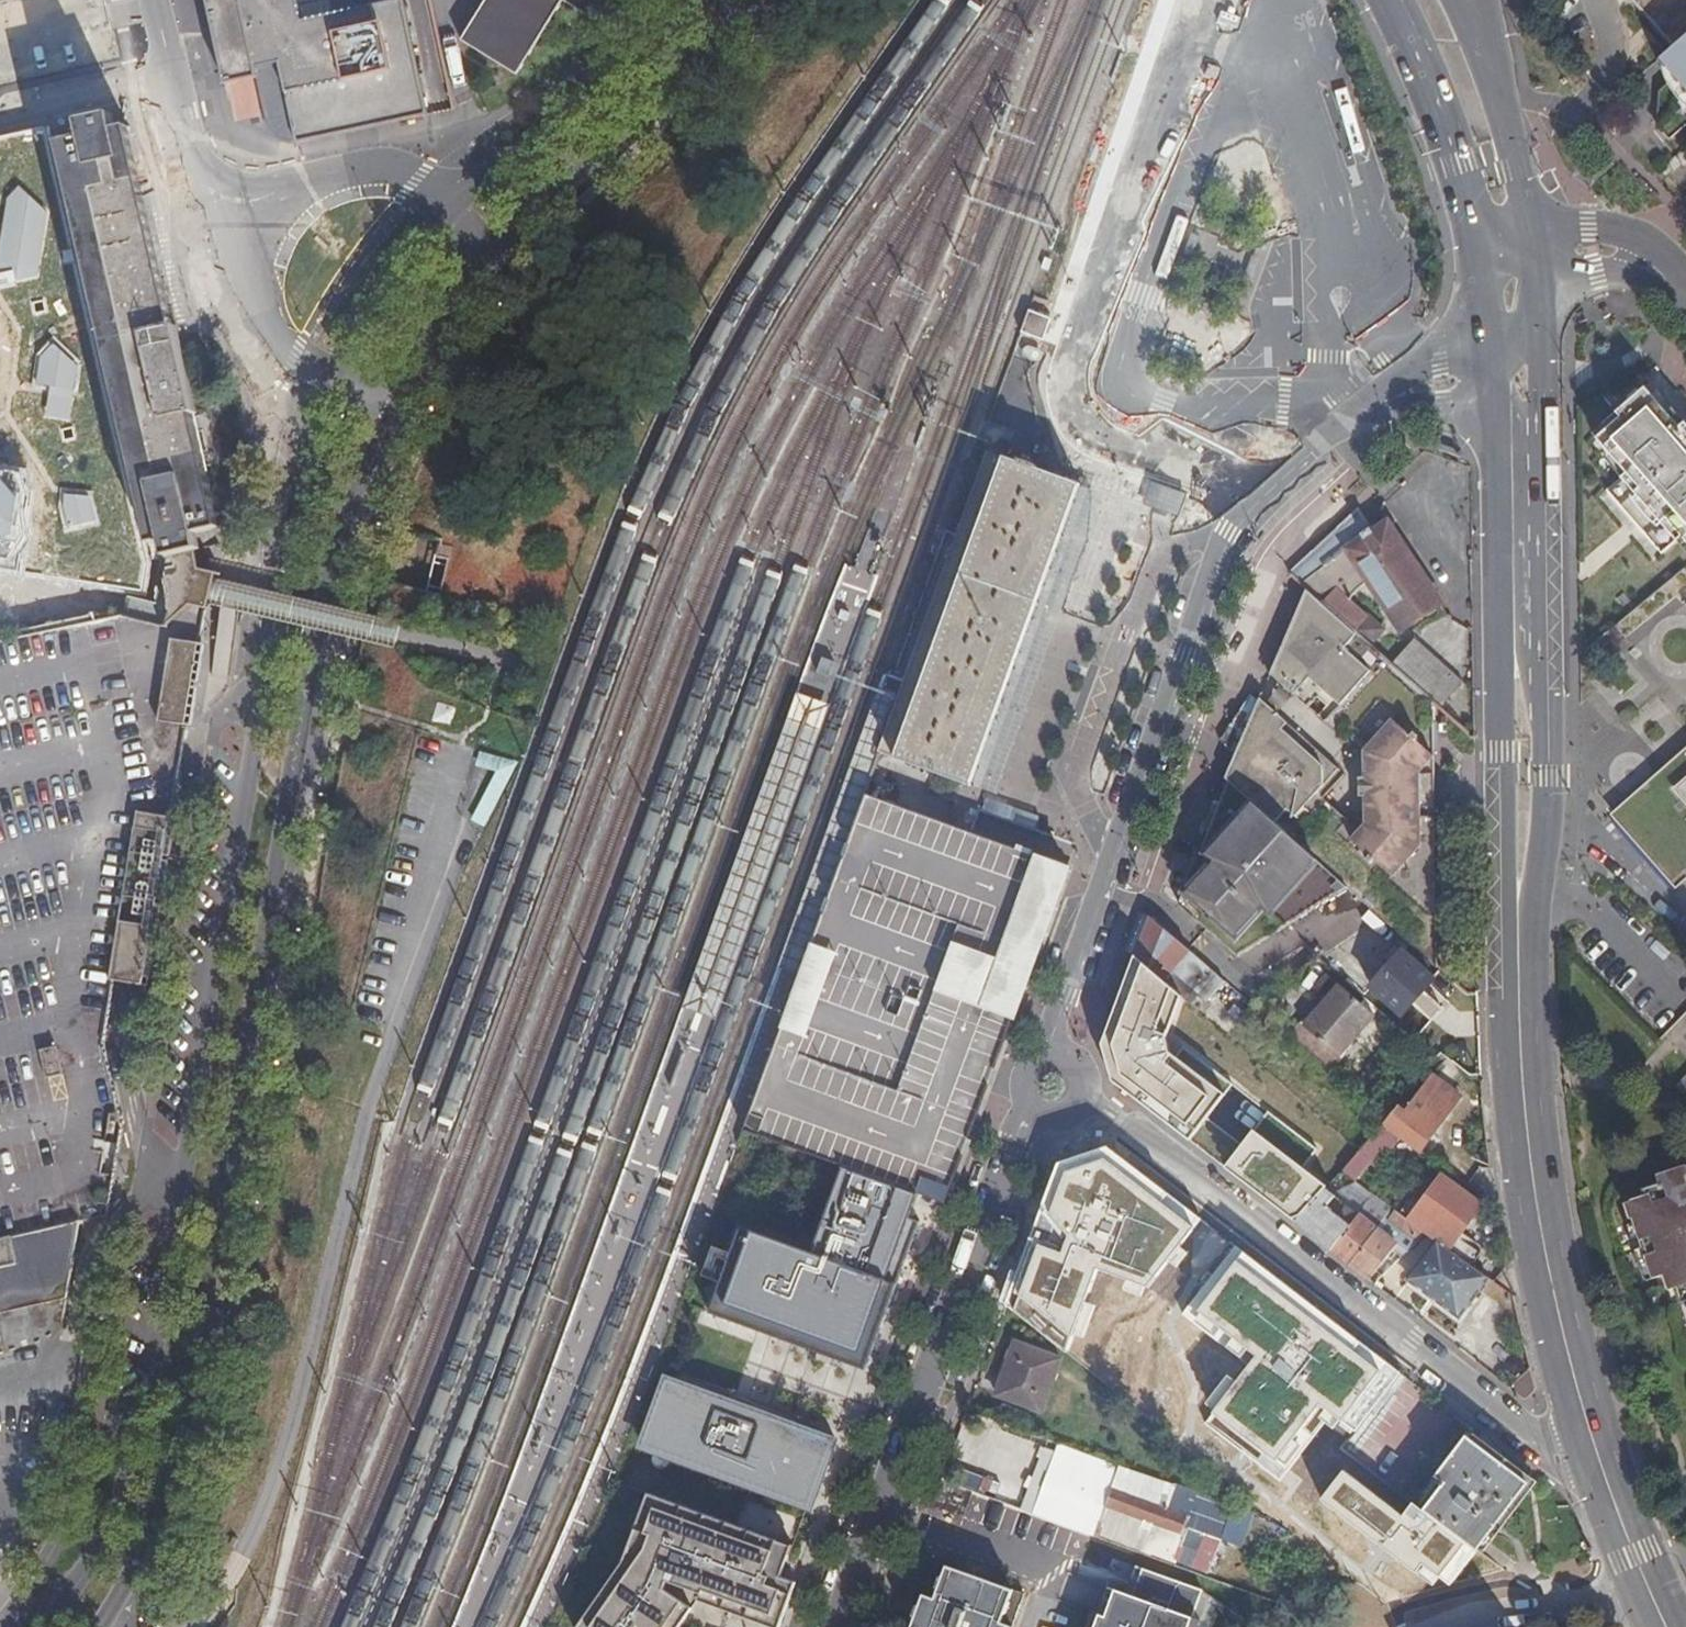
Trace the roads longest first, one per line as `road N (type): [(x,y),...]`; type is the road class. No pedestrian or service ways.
road 1 (tertiary): [(332,387),(306,458),(274,626),(144,1420),(112,1521),(46,1626)]
road 2 (tertiary): [(100,1626),(138,1561),(175,1466),(308,669),(337,552),(399,404)]
road 3 (secondary): [(1654,1563),(1589,1378),(1557,1229),(1536,1045),(1536,900),(1551,800),(1542,664),(1542,350)]
road 4 (secondary): [(1494,366),(1503,1026),(1521,1230),(1590,1481)]
road 5 (residential): [(1351,414),(1258,492),(1226,532),(1045,1057)]
road 6 (residential): [(1084,1092),(1590,1481)]
road 7 (residential): [(837,1626),(1032,1105)]
road 8 (tertiary): [(491,262),(747,0)]
road 9 (tertiary): [(689,0),(574,115),(451,209)]
road 10 (residential): [(451,209),(384,168),(247,188),(186,157)]
road 11 (residential): [(186,157),(204,227),(291,359),(332,387)]
road 12 (unknown): [(0,575),(274,626)]
road 13 (secondary): [(1385,0),(1453,161),(1478,259)]
road 14 (secondary): [(1535,251),(1464,0)]
road 15 (tertiary): [(451,209),(372,310),(332,387)]
road 16 (residential): [(170,79),(0,119)]
road 17 (residential): [(1465,1626),(1636,1598)]
road 18 (tertiary): [(399,404),(491,262)]
road 19 (residential): [(1535,251),(1589,246),(1635,256),(1685,295)]
road 20 (residential): [(1351,414),(1494,366)]
road 21 (secondary): [(1590,1481),(1636,1598)]

